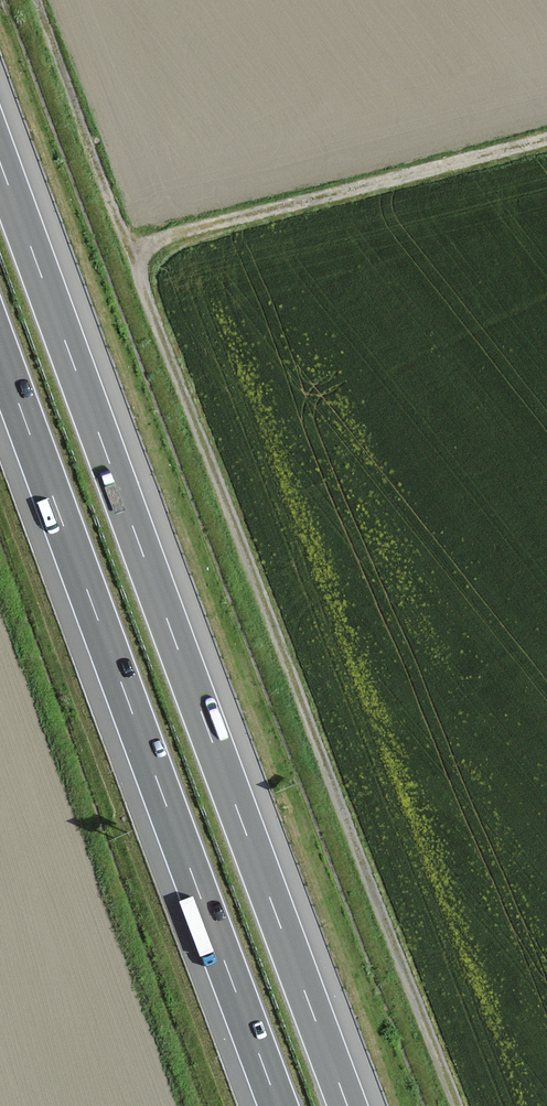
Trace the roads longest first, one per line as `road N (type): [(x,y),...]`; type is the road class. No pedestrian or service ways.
road 1 (track): [(459,1105),(38,0)]
road 2 (motorway): [(347,1105),(0,160)]
road 3 (motorway): [(0,352),(278,1105)]
road 4 (track): [(129,247),(546,137)]

